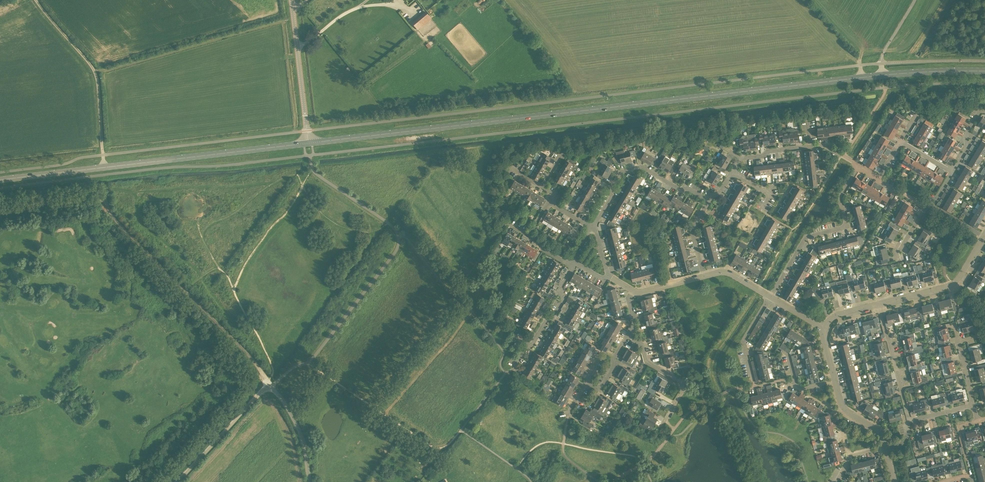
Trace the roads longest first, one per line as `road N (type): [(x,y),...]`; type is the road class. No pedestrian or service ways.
road 1 (secondary): [(984,71),(897,74),(308,144)]
road 2 (secondary): [(0,180),(308,144)]
road 3 (unclassified): [(269,383),(113,218),(102,181)]
road 4 (track): [(95,72),(284,21)]
road 5 (residential): [(770,296),(806,237),(847,226),(840,200),(858,165)]
road 6 (residential): [(595,226),(622,172),(641,167),(709,200)]
road 7 (tertiary): [(308,144),(292,8)]
road 8 (unclassified): [(177,481),(269,383)]
road 9 (residential): [(984,237),(952,284),(878,305)]
road 10 (residential): [(512,370),(553,317),(572,263)]
road 11 (residential): [(878,305),(909,422)]
road 12 (residential): [(664,422),(682,383),(646,362),(642,344),(627,336)]

